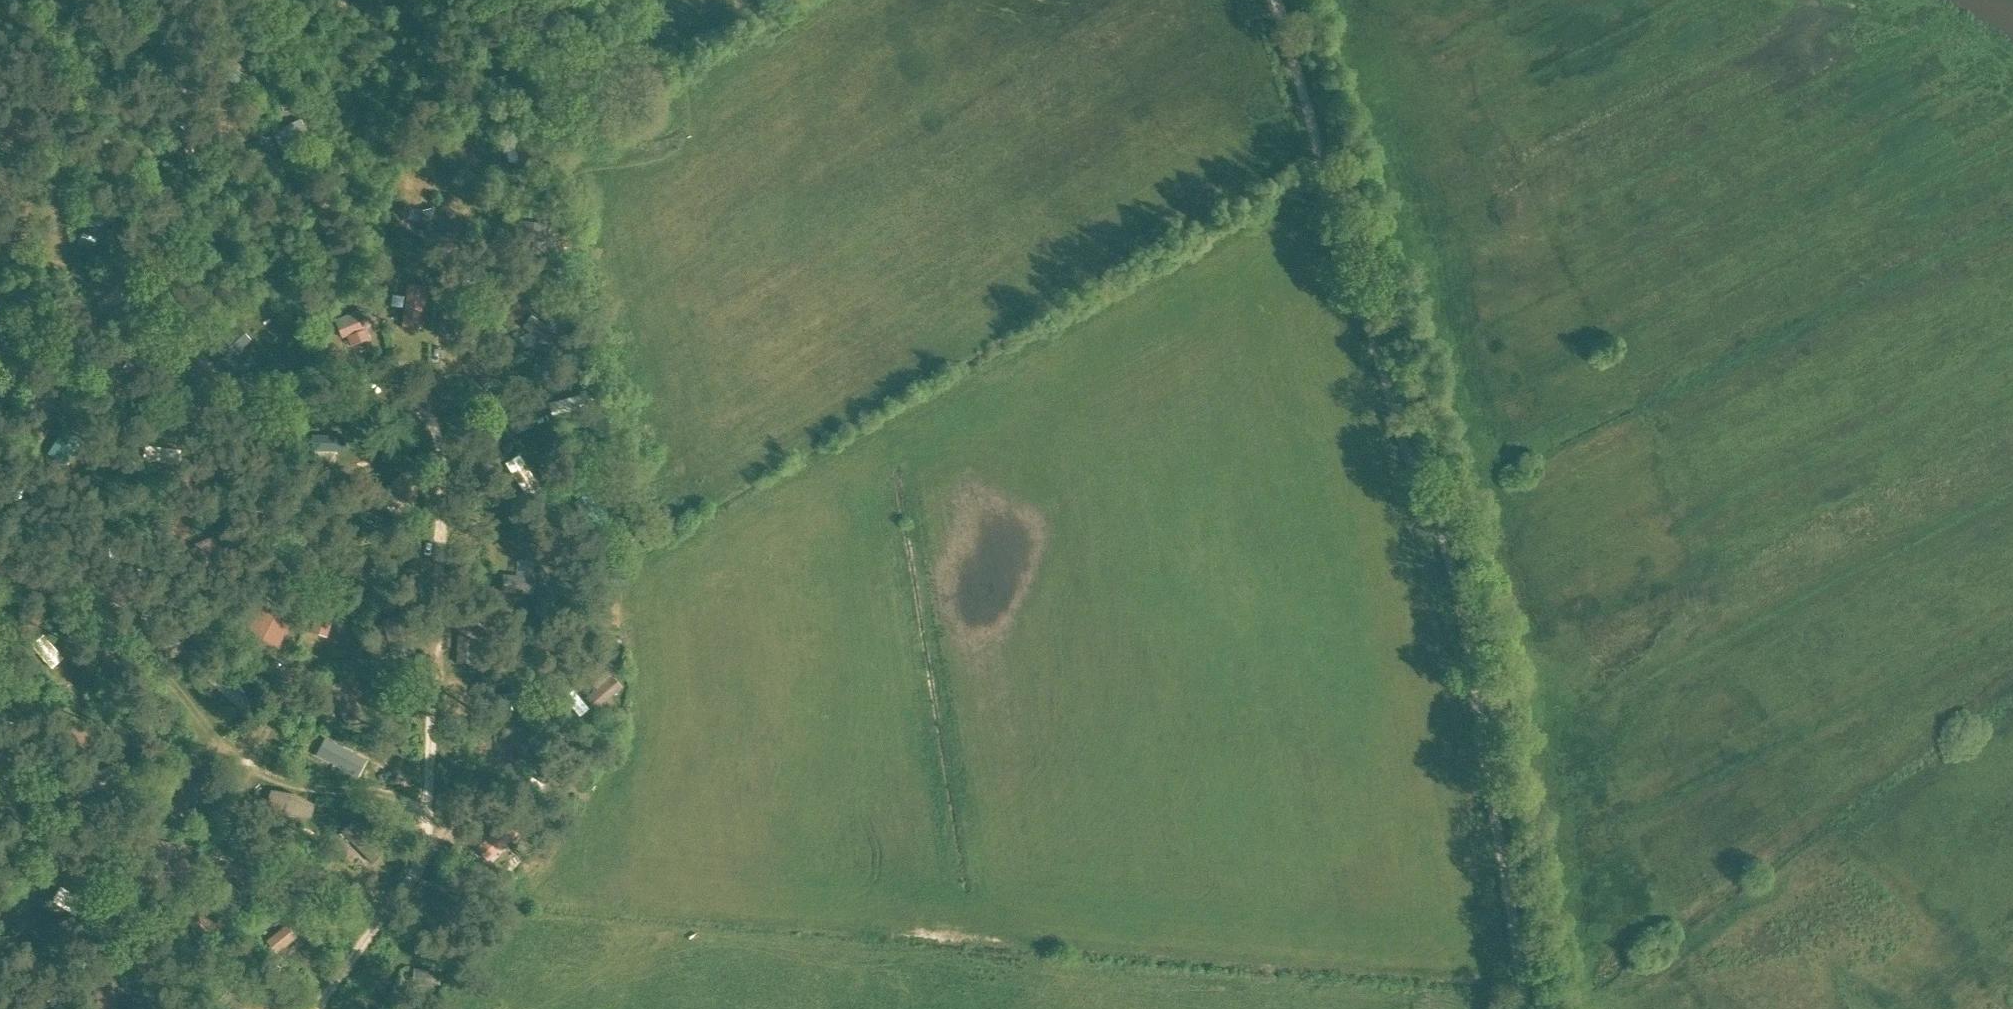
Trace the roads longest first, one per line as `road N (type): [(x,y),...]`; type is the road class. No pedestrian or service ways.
road 1 (track): [(0,137),(31,213),(84,280),(152,298),(237,385),(367,408),(414,422),(434,438),(440,462),(421,838),(400,890),(318,1008)]
road 2 (track): [(1522,1008),(1462,619),(1271,0)]
road 3 (track): [(117,0),(164,191),(152,298)]

